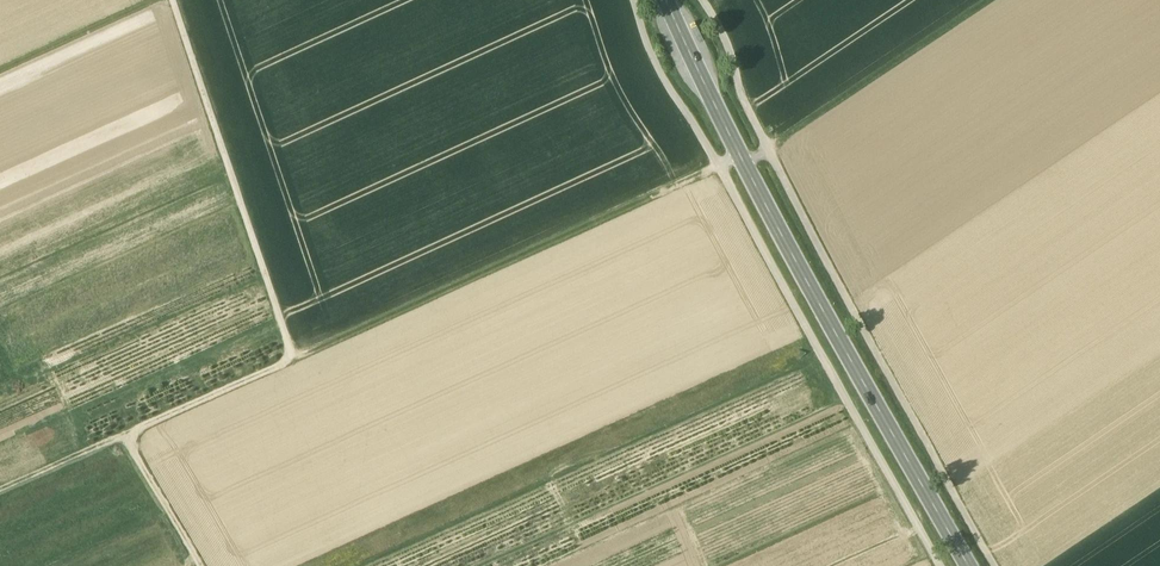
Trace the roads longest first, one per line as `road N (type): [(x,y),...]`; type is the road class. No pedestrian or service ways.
road 1 (track): [(0,492),(786,138)]
road 2 (track): [(634,0),(658,67),(945,565)]
road 3 (secondary): [(666,0),(740,158),(967,565)]
road 4 (track): [(994,565),(767,148),(701,0)]
road 5 (track): [(172,0),(293,359)]
road 6 (track): [(991,0),(786,138)]
road 7 (track): [(157,0),(0,71)]
road 8 (track): [(125,437),(198,565)]

